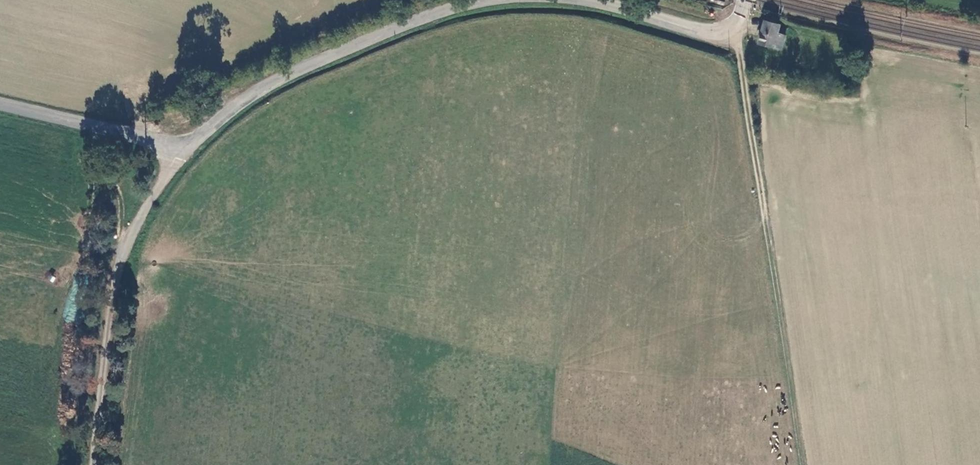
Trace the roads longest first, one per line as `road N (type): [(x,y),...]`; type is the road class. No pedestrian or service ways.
road 1 (track): [(729,26),(741,59),(803,464)]
road 2 (tertiary): [(179,147),(293,72),(486,0)]
road 3 (unclassified): [(179,147),(123,257),(95,464)]
road 4 (tertiary): [(0,105),(179,147)]
road 5 (tertiary): [(582,0),(709,31),(734,21),(744,0)]

